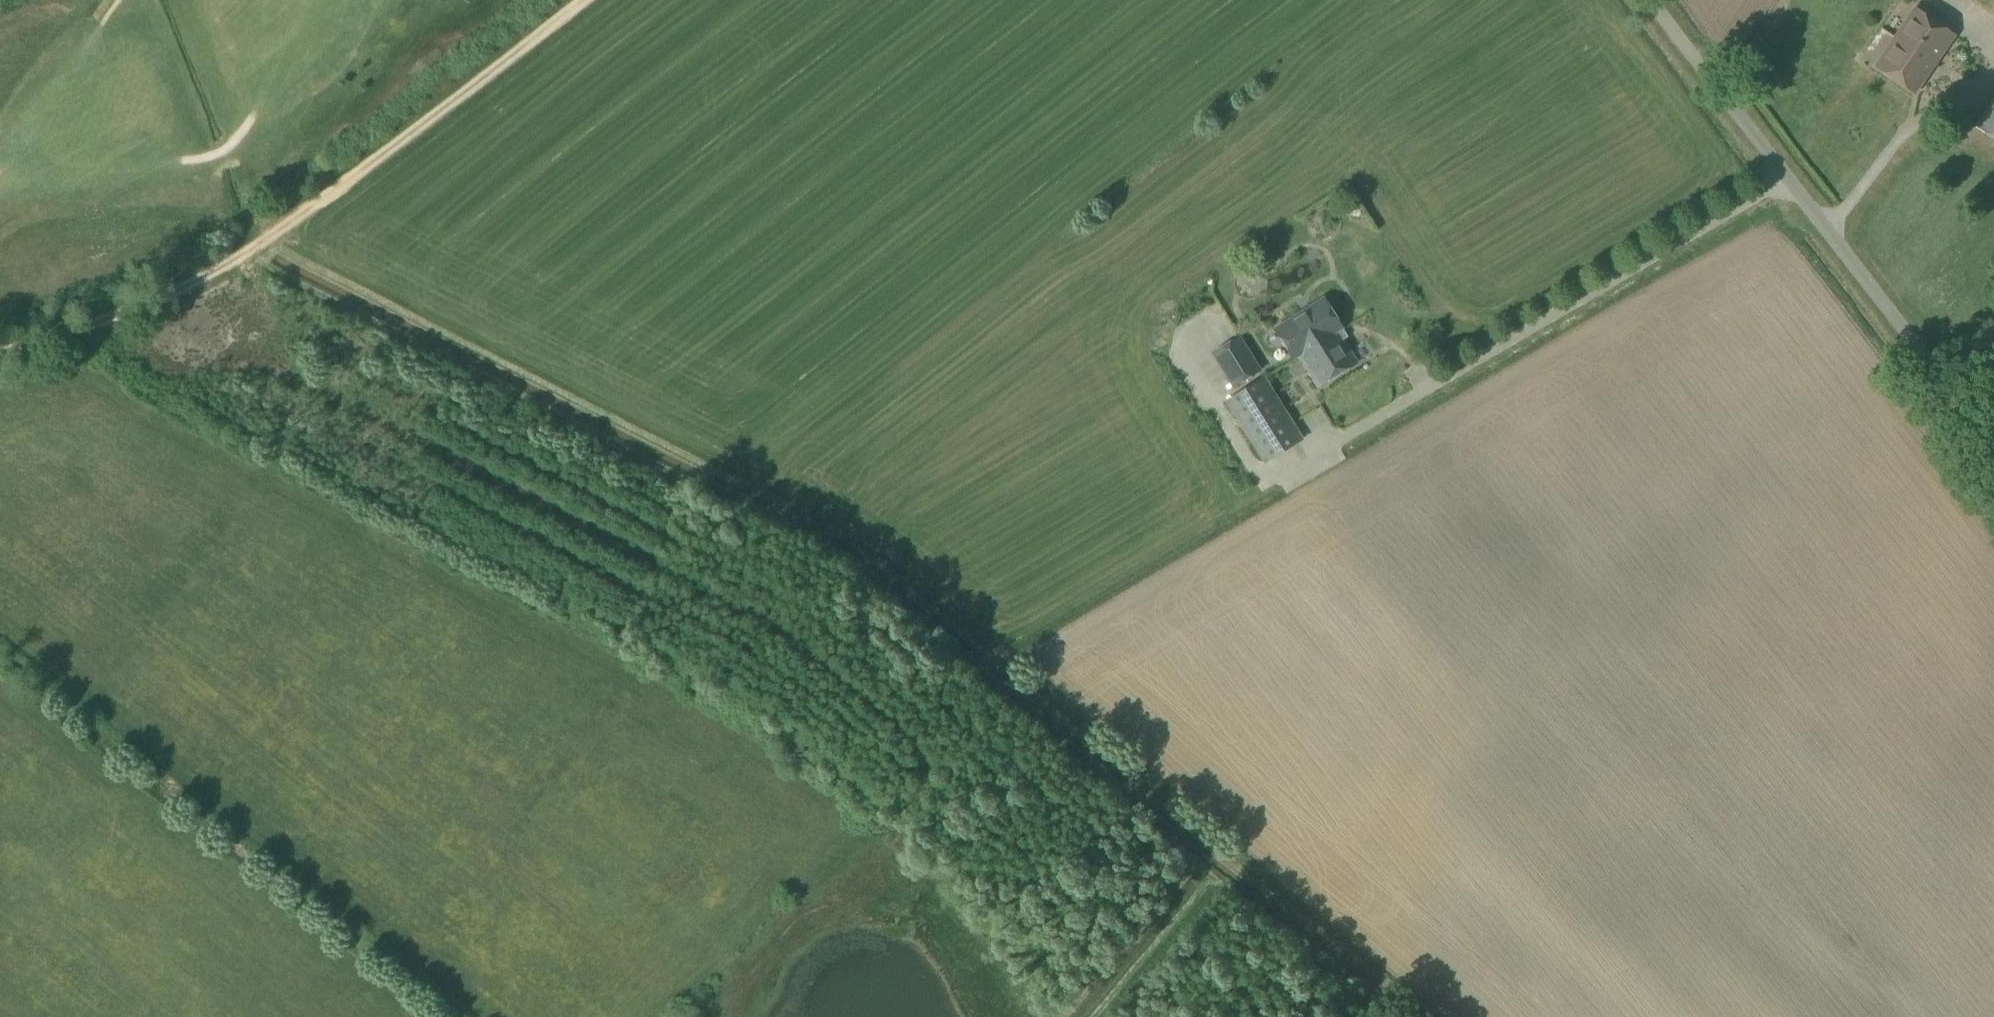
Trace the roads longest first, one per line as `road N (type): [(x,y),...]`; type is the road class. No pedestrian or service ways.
road 1 (track): [(593,0),(432,126),(187,285),(0,351)]
road 2 (unclassified): [(1993,451),(1643,0)]

